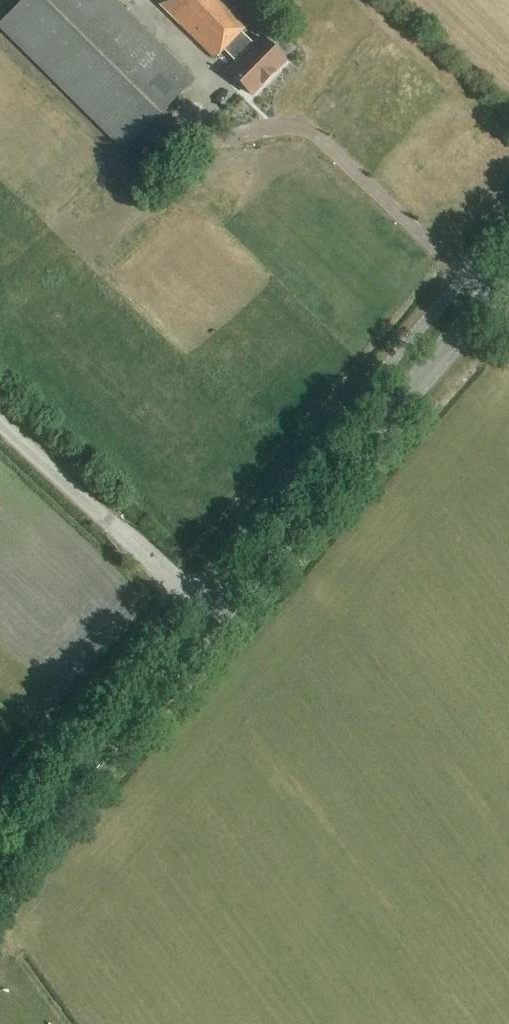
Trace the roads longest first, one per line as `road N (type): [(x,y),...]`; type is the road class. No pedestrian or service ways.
road 1 (primary): [(0,864),(508,275)]

